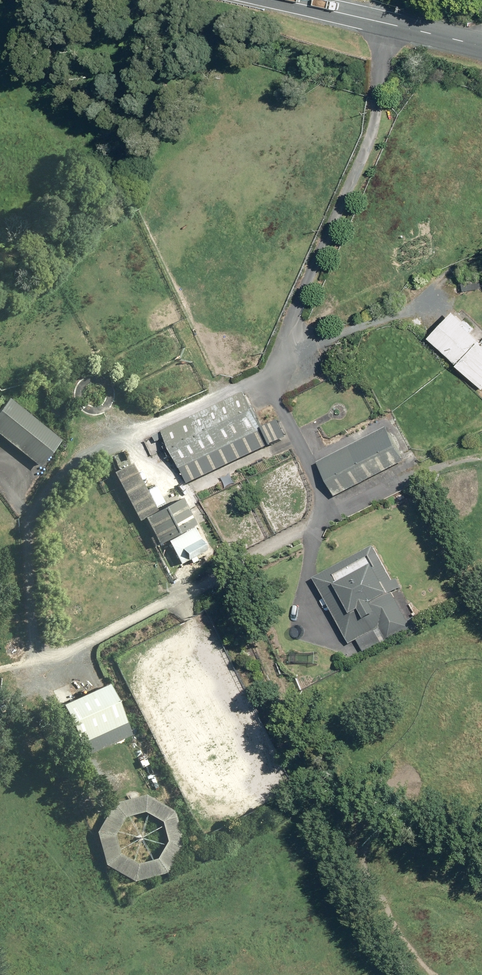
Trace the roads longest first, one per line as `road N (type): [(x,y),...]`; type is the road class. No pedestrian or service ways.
road 1 (unclassified): [(286,0),(481,46)]

